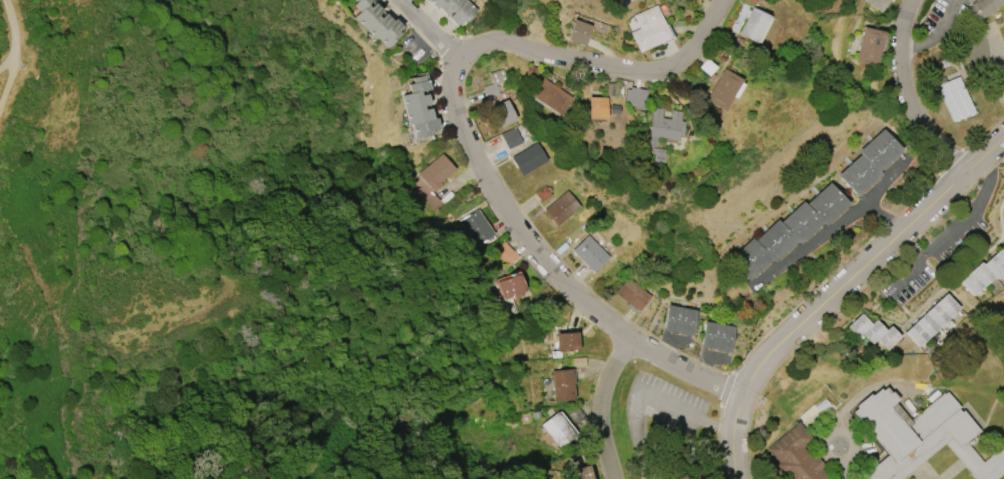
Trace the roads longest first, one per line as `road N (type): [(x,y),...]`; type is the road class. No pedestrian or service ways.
road 1 (residential): [(741,397),(628,341),(493,198),(457,111),(451,78),(459,61)]
road 2 (residential): [(735,478),(732,432),(750,375),(1003,135)]
road 3 (residential): [(459,61),(477,45),(501,40),(639,70),(665,68),(687,54),(720,0)]
road 4 (residential): [(959,176),(914,124),(900,53),(912,0)]
road 5 (residential): [(628,341),(605,380),(600,411),(612,478)]

